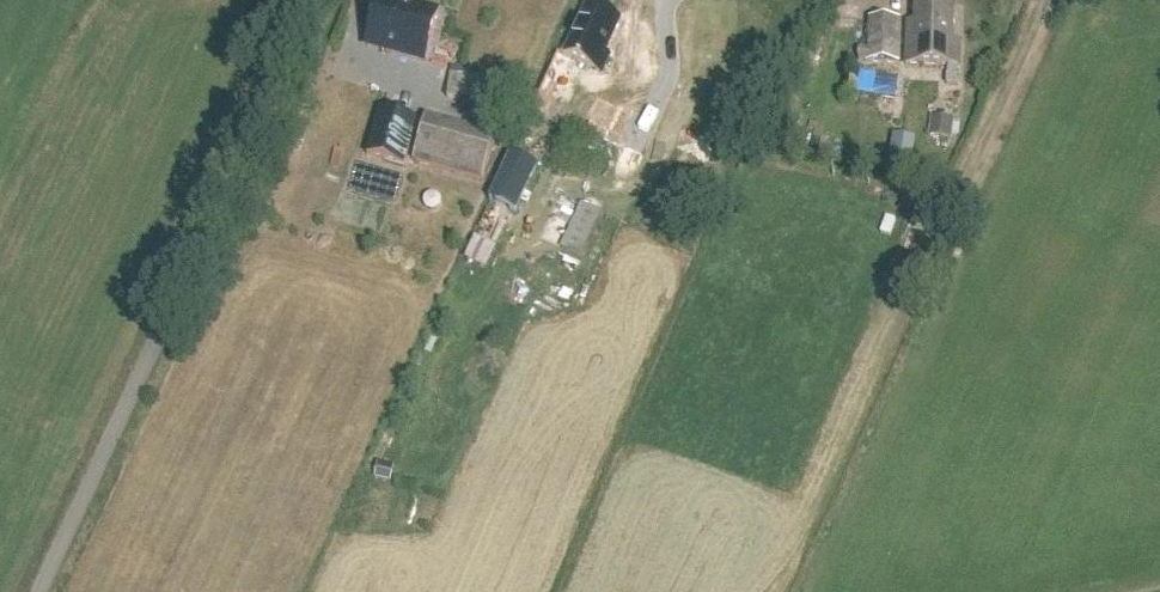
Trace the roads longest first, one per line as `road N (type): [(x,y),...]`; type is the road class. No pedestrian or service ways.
road 1 (unclassified): [(40,591),(312,0)]

